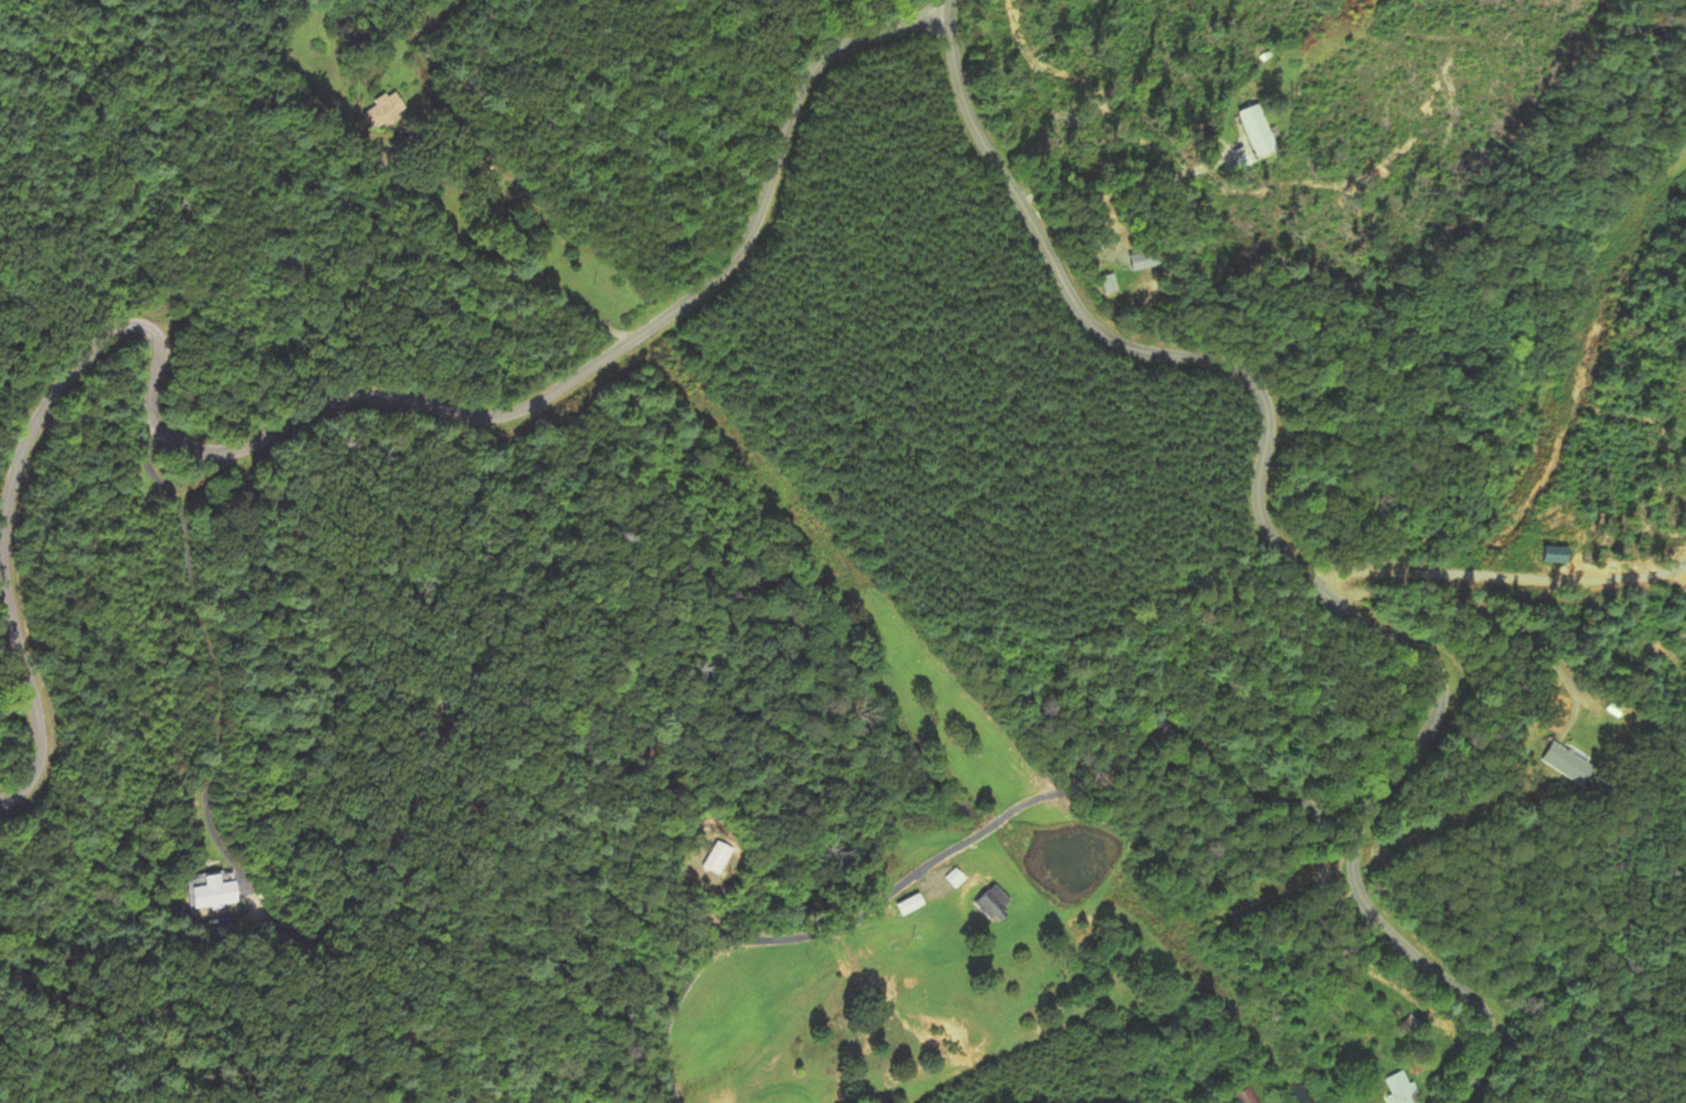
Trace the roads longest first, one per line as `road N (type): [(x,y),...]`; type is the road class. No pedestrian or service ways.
road 1 (tertiary): [(950,0),(950,63),(965,110),(1082,312),(1110,333),(1222,353),(1247,371),(1260,394),(1252,461),(1259,519),(1357,609),(1428,651),(1435,698),(1353,820),(1349,860),(1366,904),(1401,942),(1482,1002),(1488,1018),(1458,1102)]
road 2 (residential): [(0,491),(11,440),(35,400),(77,344),(125,310),(140,310),(154,328),(147,401),(160,421),(199,443),(228,443),(307,394),(359,376),(408,377),(481,404),(517,397),(655,315),(723,257),(759,192),(796,68),(821,36),(879,10),(948,12)]
road 3 (residential): [(1372,788),(1261,788),(1175,721),(1138,721),(1126,739),(1126,776),(1112,791),(1088,794),(1062,782),(1034,787),(945,837),(849,909),(822,920),(719,929),(681,977),(666,1014),(661,1044),(680,1102)]
road 4 (residential): [(0,801),(10,801),(41,763),(34,687),(0,561)]

